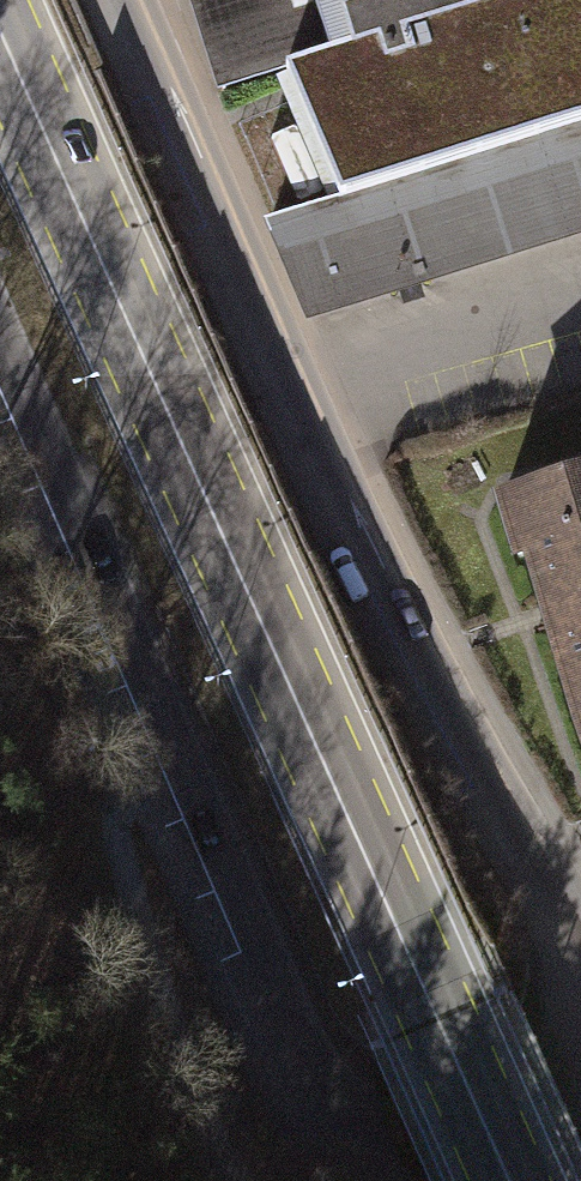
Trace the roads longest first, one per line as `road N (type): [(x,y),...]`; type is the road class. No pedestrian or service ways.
road 1 (primary): [(511,1180),(0,39)]
road 2 (tertiary): [(580,953),(487,793),(278,381),(106,0)]
road 3 (tertiary): [(0,336),(311,1073),(339,1111),(392,1150),(448,1163)]
road 4 (tertiary): [(448,1163),(507,1140),(544,1107),(580,1032)]

